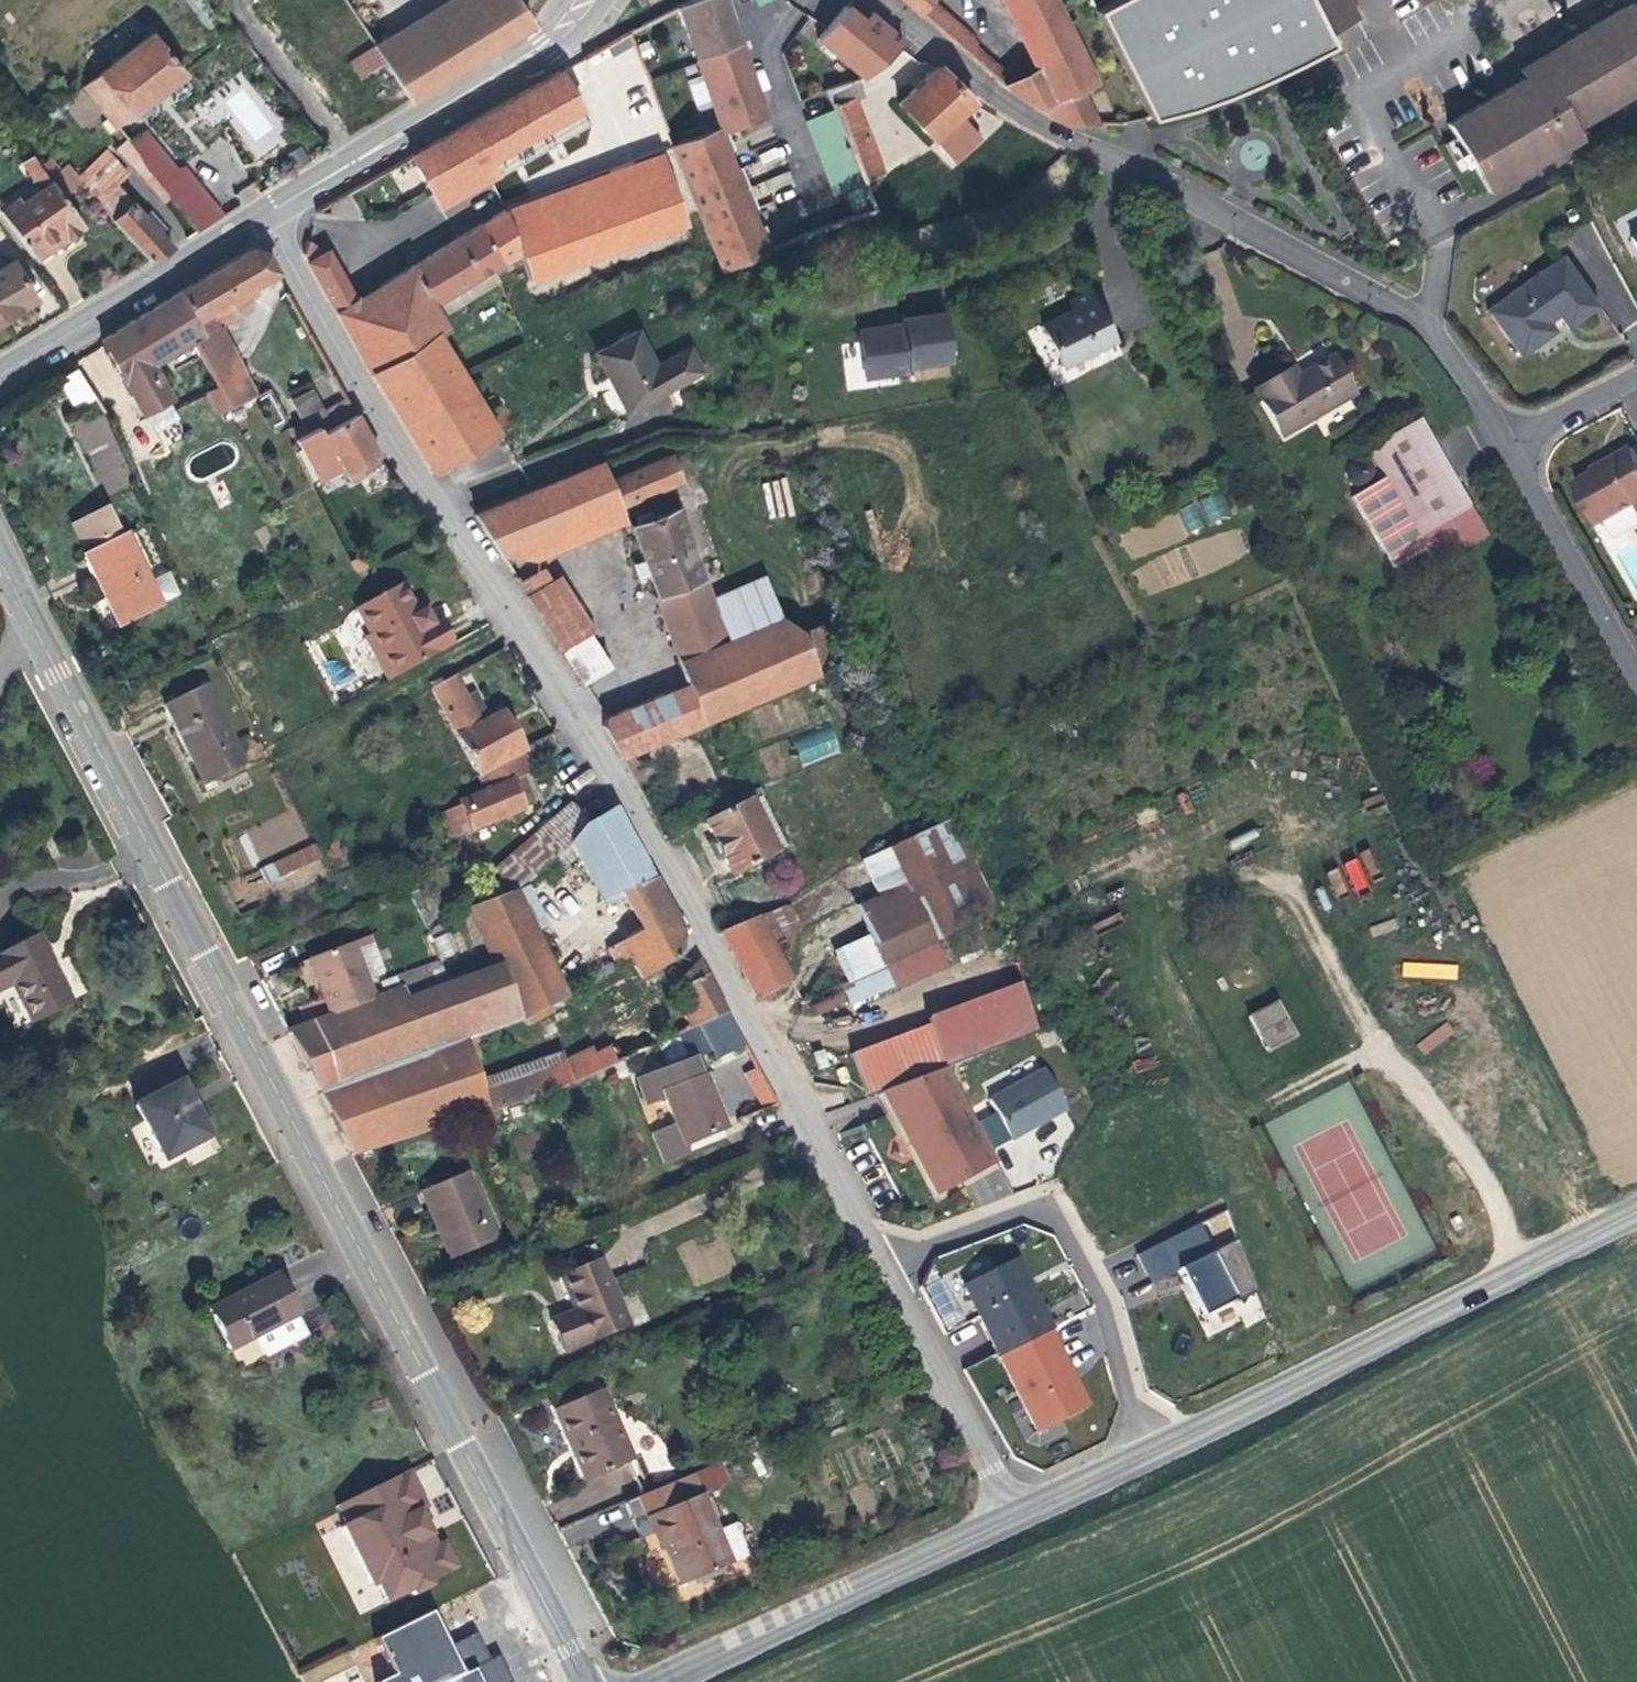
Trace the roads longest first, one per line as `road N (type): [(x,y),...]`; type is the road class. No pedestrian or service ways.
road 1 (residential): [(265,212),(408,467),(627,799),(881,1261)]
road 2 (tertiary): [(26,616),(591,1681)]
road 3 (residential): [(874,0),(980,89),(1410,317),(1512,445)]
road 4 (tertiary): [(1636,1211),(1149,1457)]
road 5 (track): [(1524,1267),(1470,1161),(1377,1050),(1288,879)]
road 6 (residential): [(1149,1457),(1102,1304),(1060,1225),(1046,1215),(1005,1217),(881,1261)]
road 7 (tertiary): [(1015,1519),(654,1681)]
road 8 (tertiary): [(587,0),(530,56),(265,212)]
road 9 (tertiary): [(265,212),(0,369)]
road 10 (residential): [(881,1261),(1015,1519)]
road 11 (residential): [(1512,445),(1636,671)]
road 12 (tertiary): [(1149,1457),(1015,1519)]
road 13 (residential): [(1512,445),(1636,379)]

